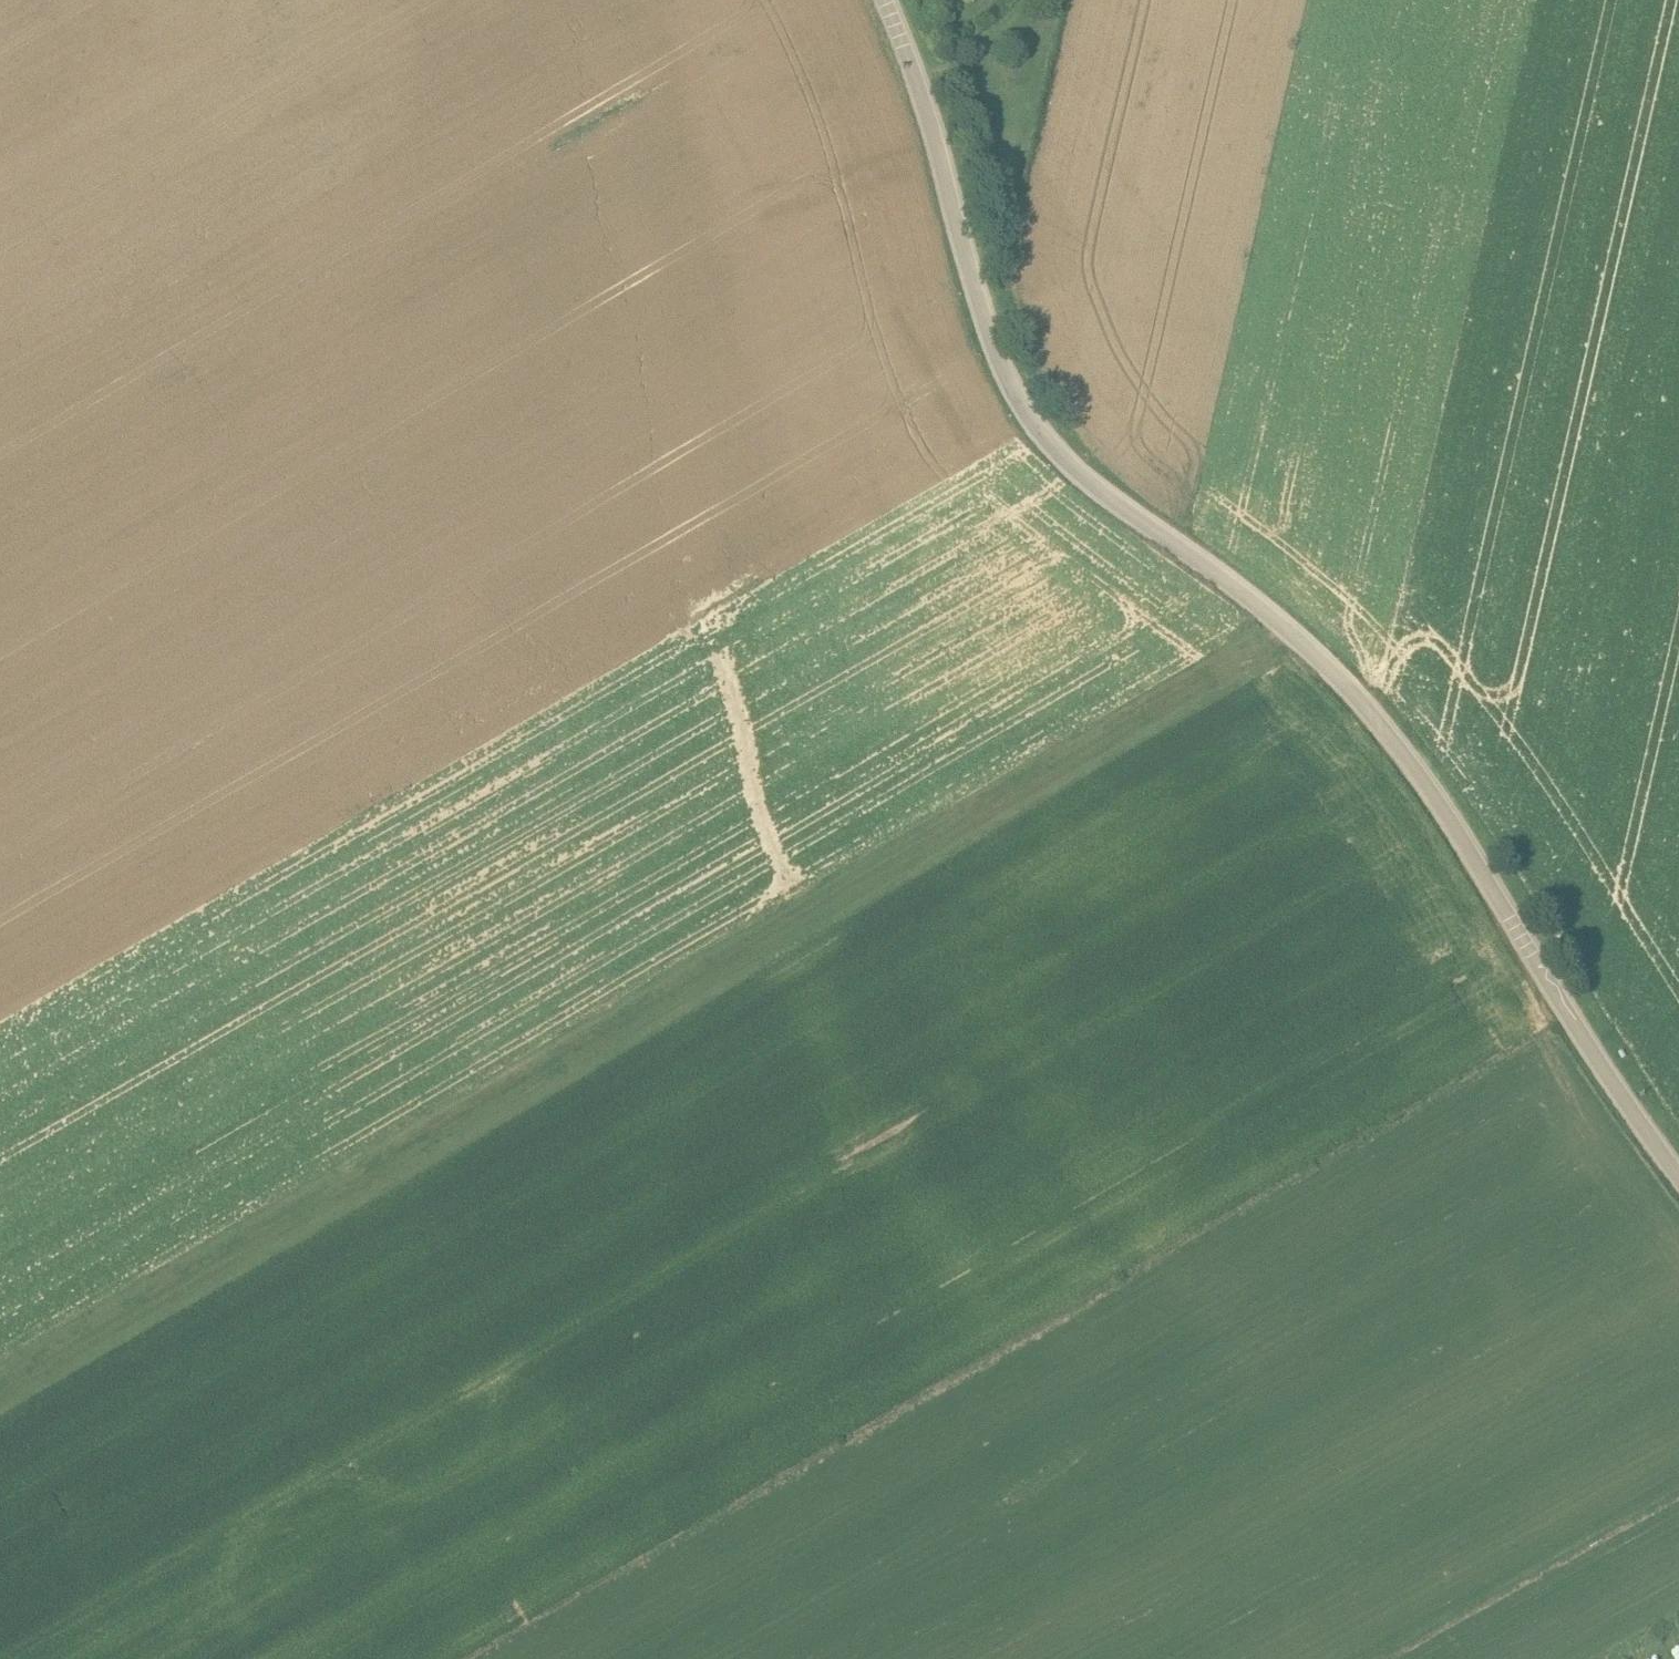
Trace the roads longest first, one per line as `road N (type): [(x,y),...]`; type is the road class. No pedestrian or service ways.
road 1 (unclassified): [(1678,1176),(1382,726),(1295,635),(1091,484),(1032,419),(995,349),(920,93),(884,0)]

